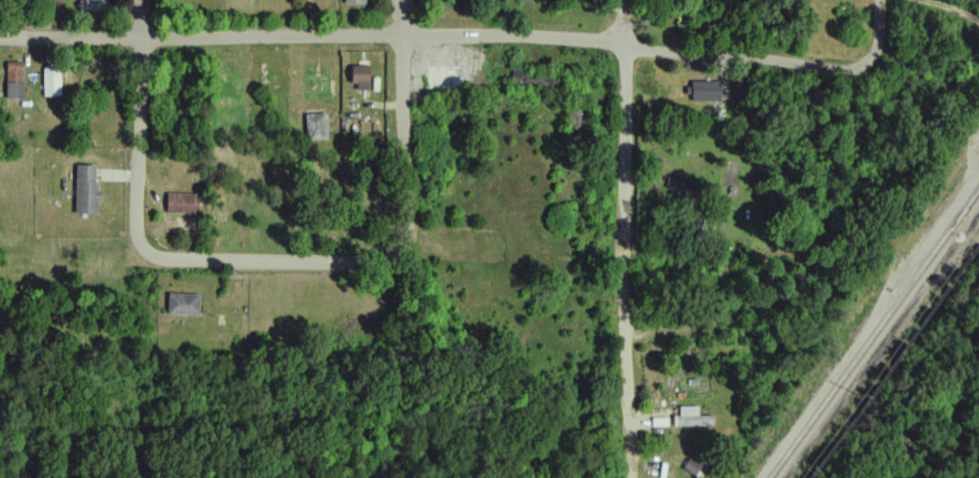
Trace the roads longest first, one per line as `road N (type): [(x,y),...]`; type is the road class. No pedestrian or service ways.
road 1 (residential): [(0,39),(505,34),(838,71),(871,63)]
road 2 (residential): [(635,477),(623,267),(628,0)]
road 3 (residential): [(394,255),(408,223),(404,0)]
road 4 (residential): [(150,253),(140,238),(144,0)]
road 5 (residential): [(150,253),(180,262),(346,269),(394,255)]

